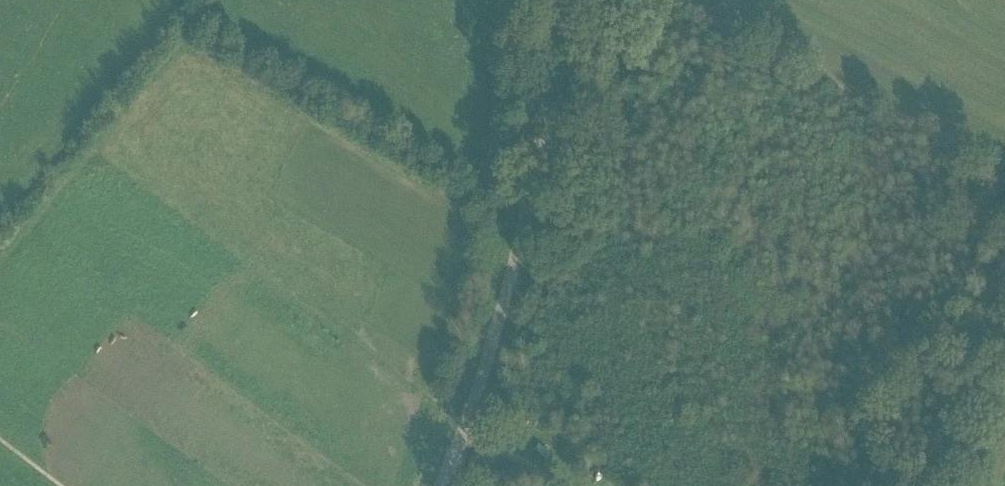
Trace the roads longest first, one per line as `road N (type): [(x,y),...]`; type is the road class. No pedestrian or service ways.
road 1 (unclassified): [(442,485),(528,208),(561,0)]

